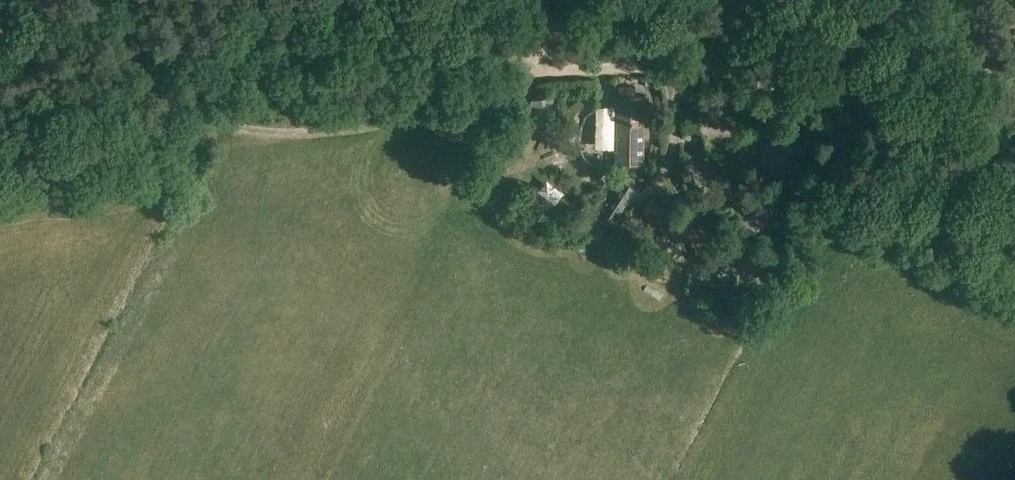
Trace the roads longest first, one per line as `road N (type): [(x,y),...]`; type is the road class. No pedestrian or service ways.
road 1 (track): [(109,0),(184,103),(245,131),(403,120),(547,68),(627,65),(639,54),(898,105),(939,124),(961,147),(1014,274)]
road 2 (track): [(0,211),(172,162),(232,127)]

